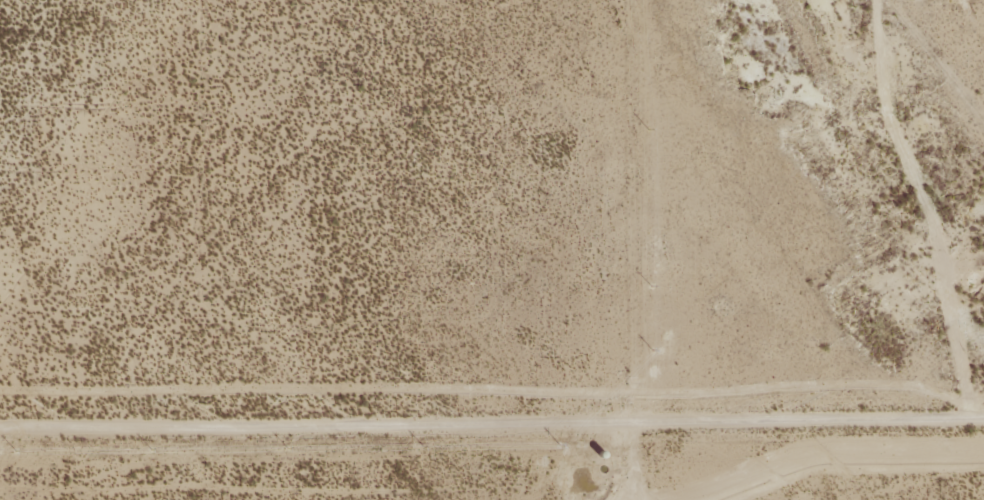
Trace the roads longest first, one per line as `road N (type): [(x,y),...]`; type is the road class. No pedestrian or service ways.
road 1 (track): [(983,389),(0,381)]
road 2 (track): [(0,450),(983,448)]
road 3 (track): [(662,499),(677,390),(656,0)]

